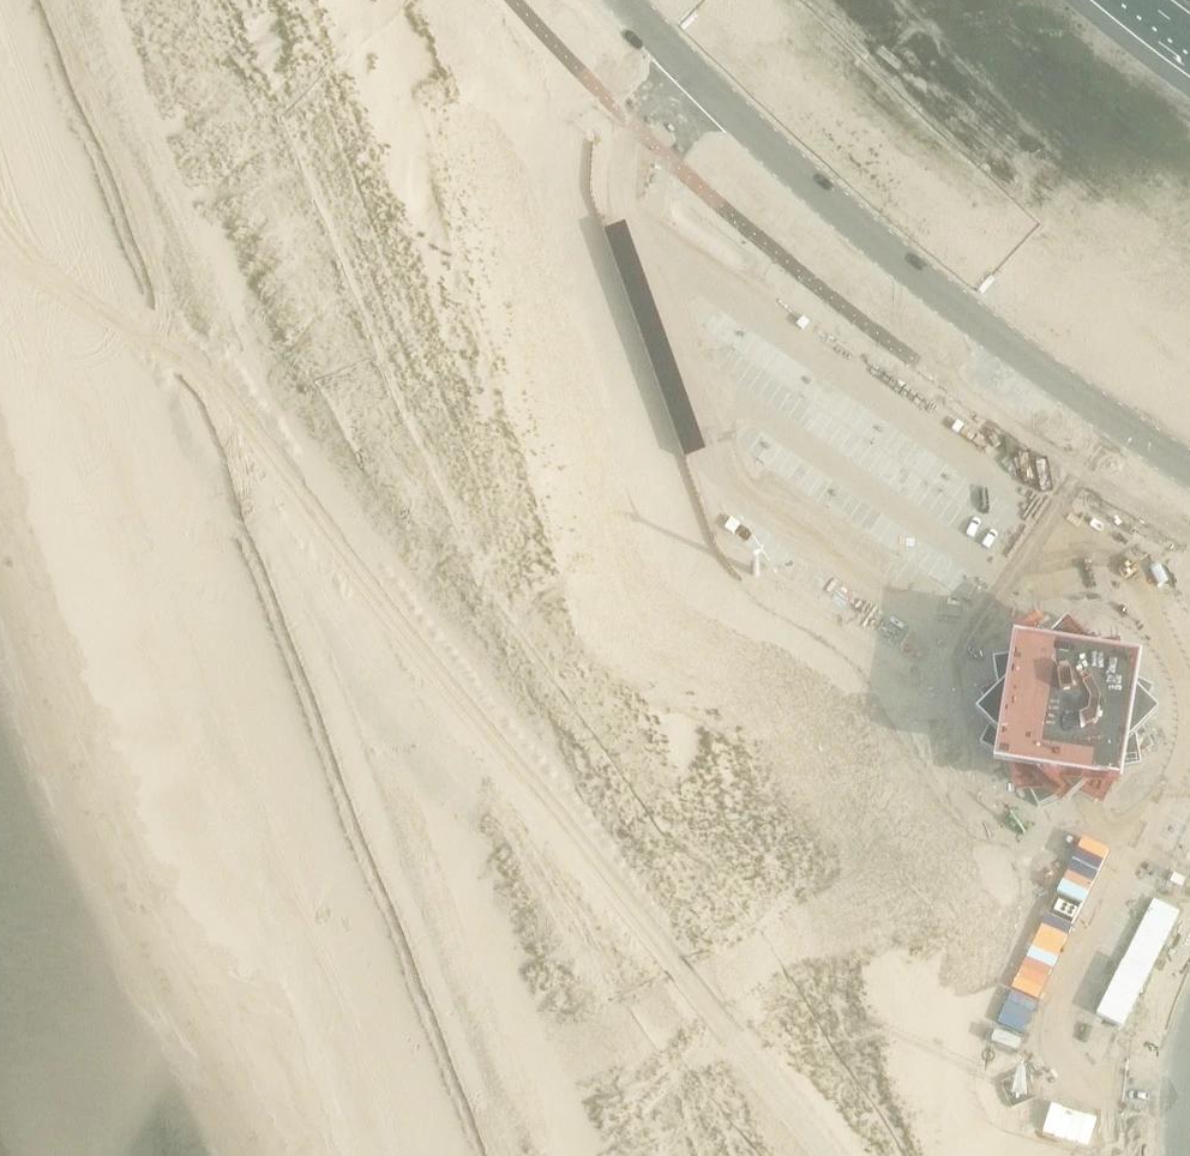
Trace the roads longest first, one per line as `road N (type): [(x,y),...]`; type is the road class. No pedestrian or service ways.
road 1 (unclassified): [(623,0),(678,65),(899,272),(1189,473)]

